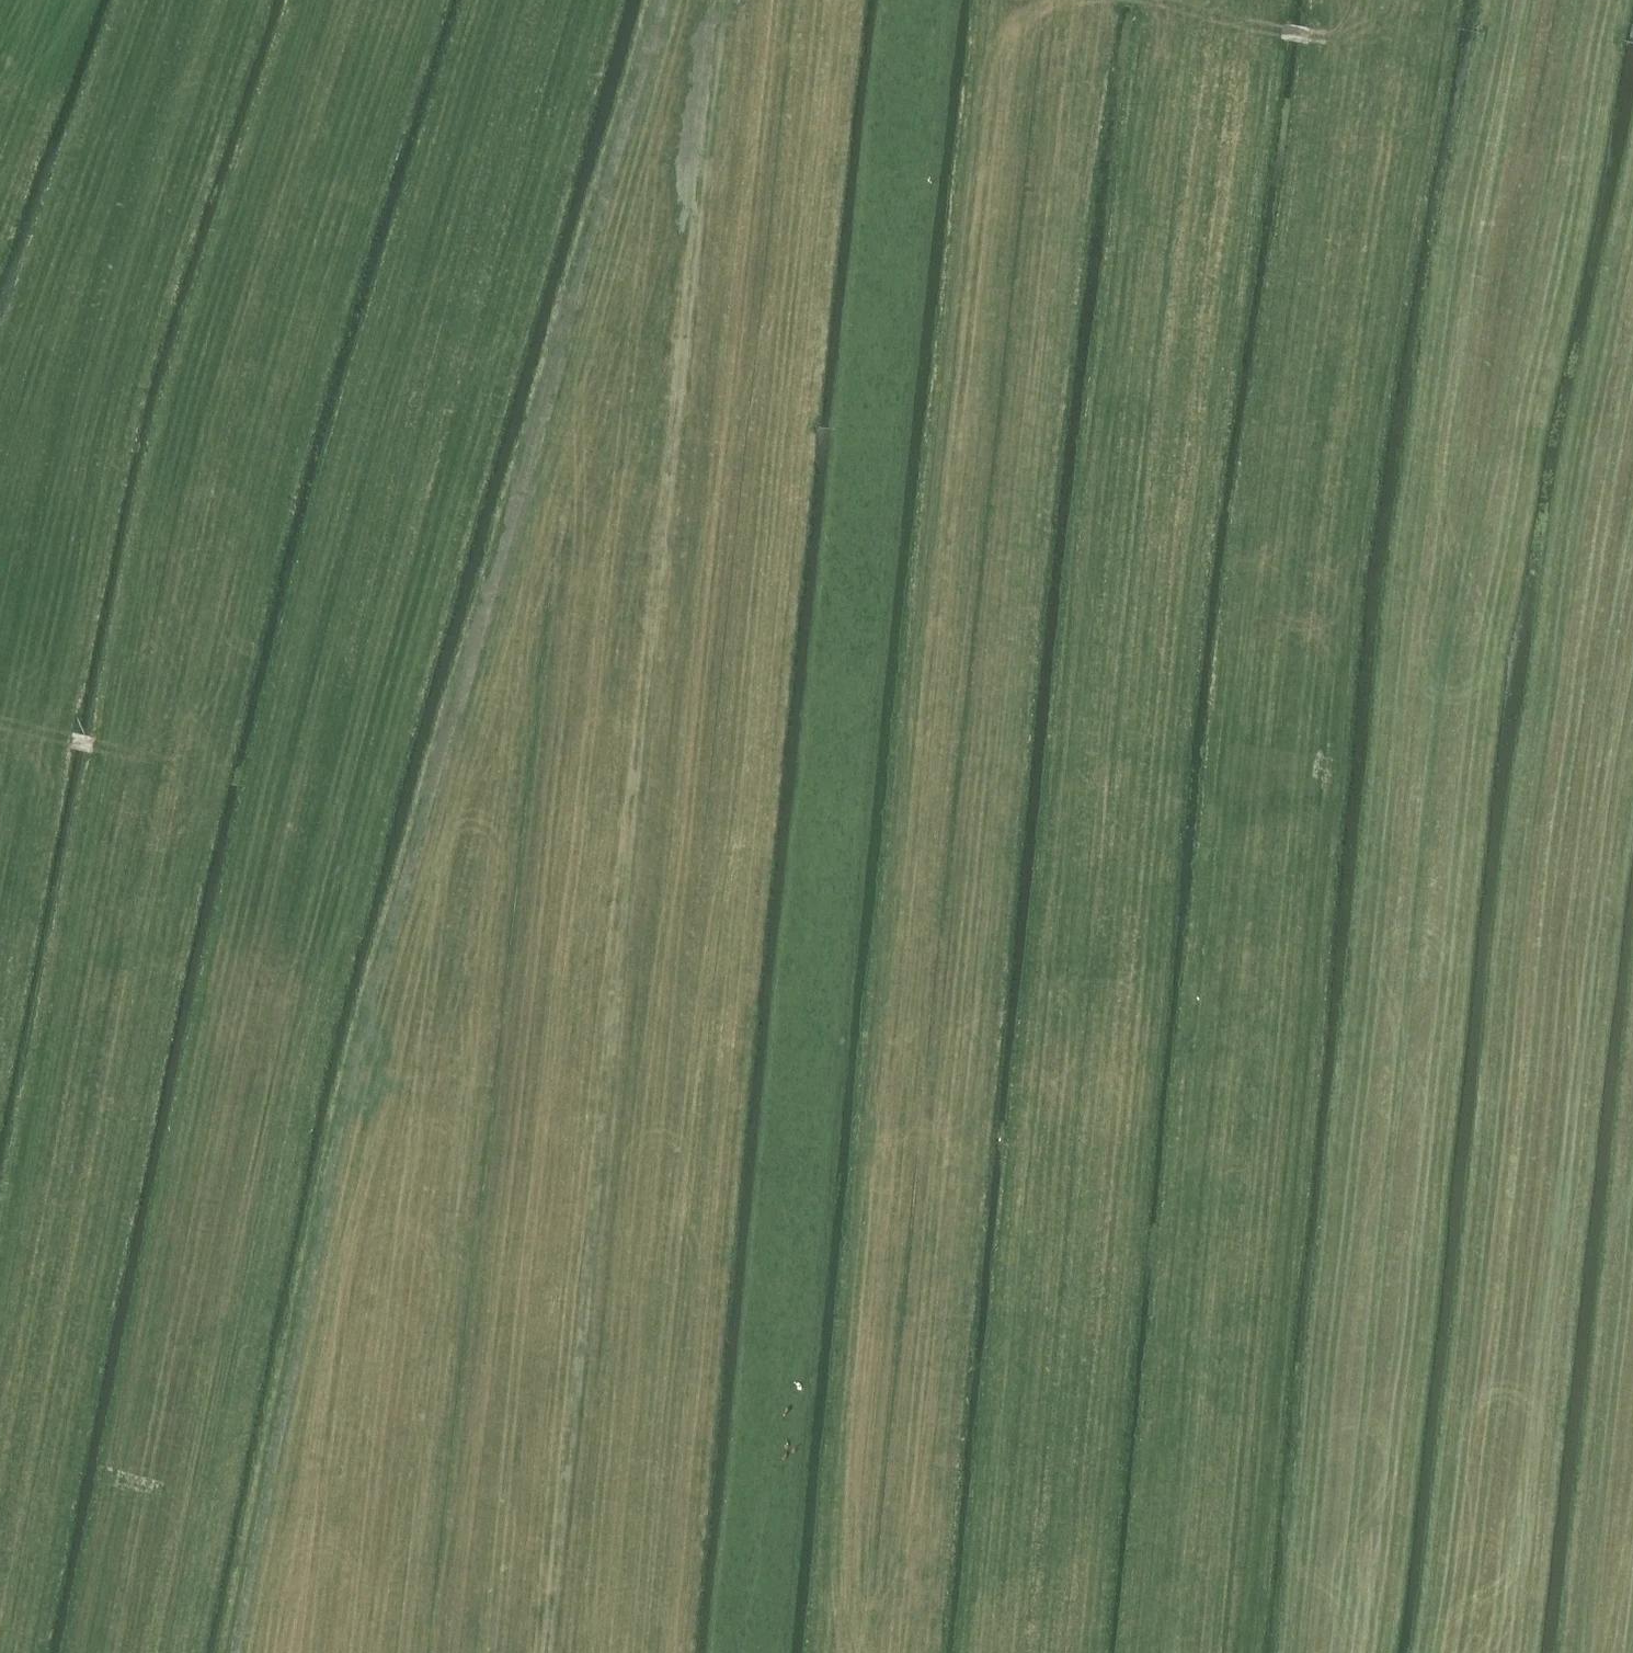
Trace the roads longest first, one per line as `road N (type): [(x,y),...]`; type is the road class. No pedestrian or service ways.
road 1 (track): [(547,1652),(664,516),(735,0)]

